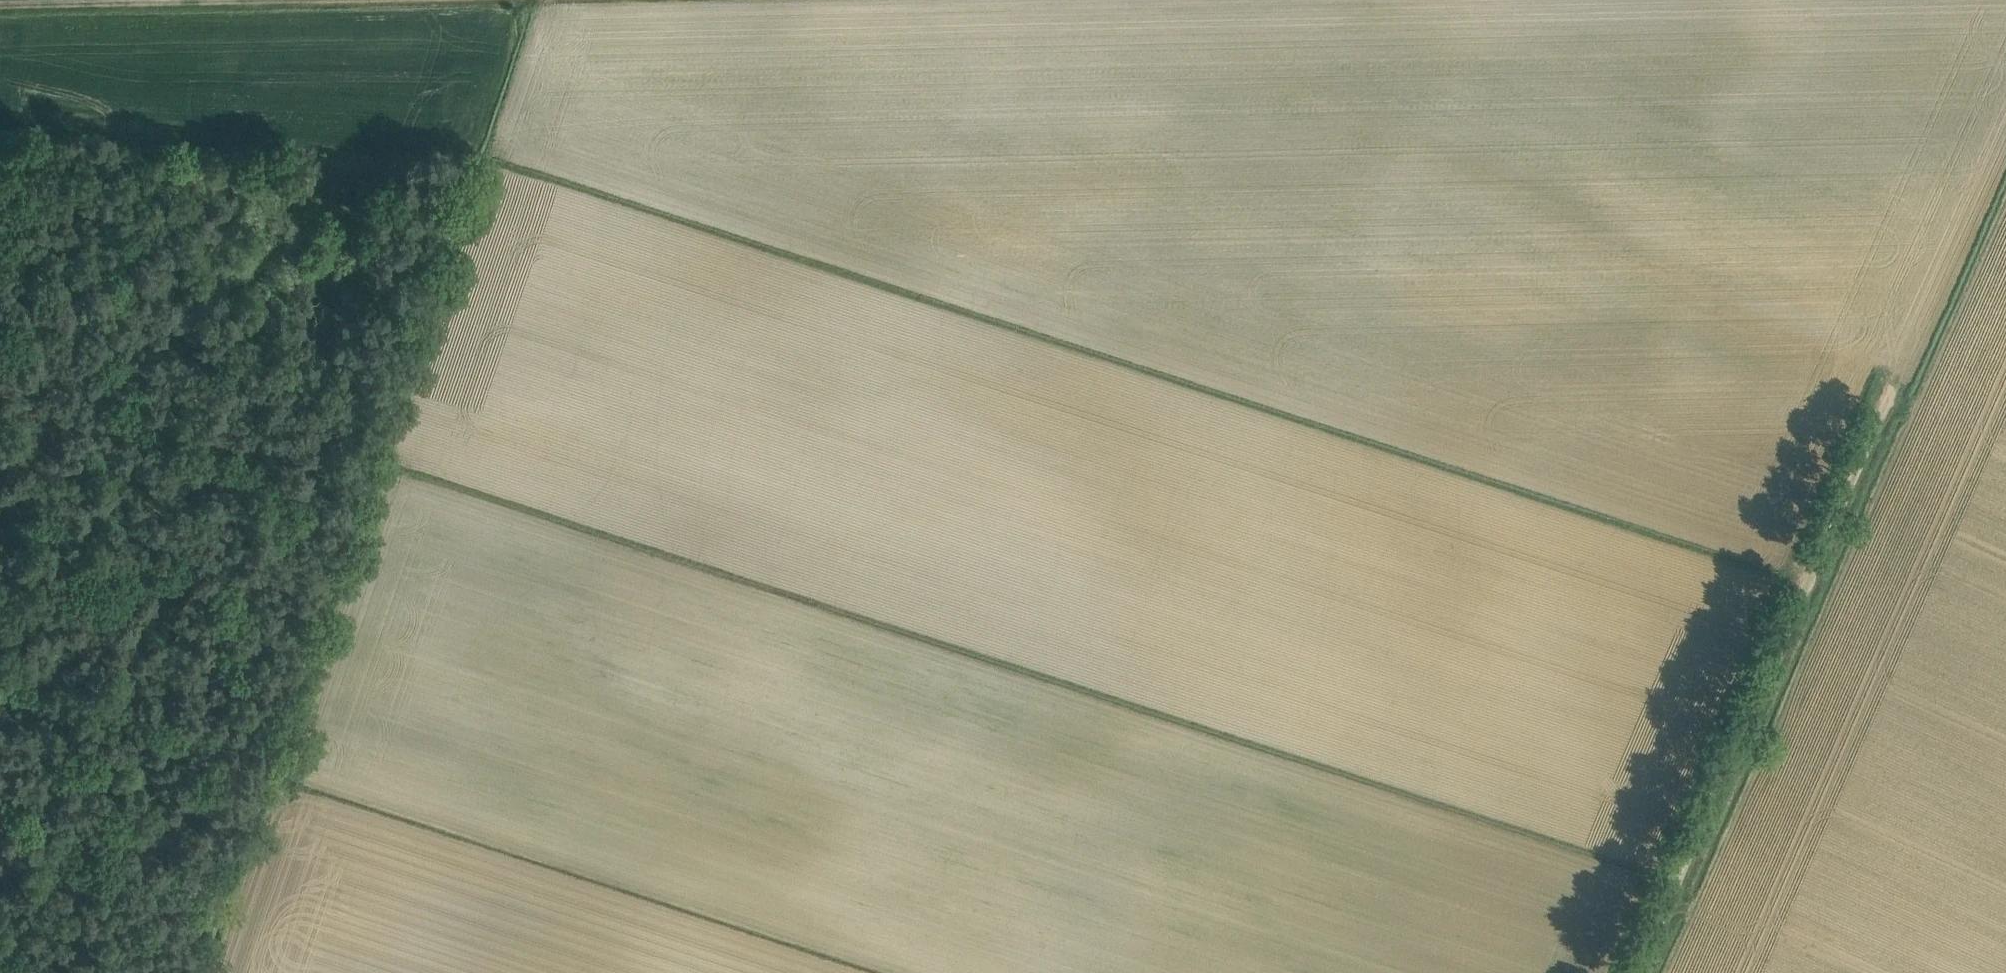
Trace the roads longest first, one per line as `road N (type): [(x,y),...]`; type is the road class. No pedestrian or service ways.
road 1 (unclassified): [(1633,972),(1892,390)]
road 2 (track): [(0,11),(415,0)]

